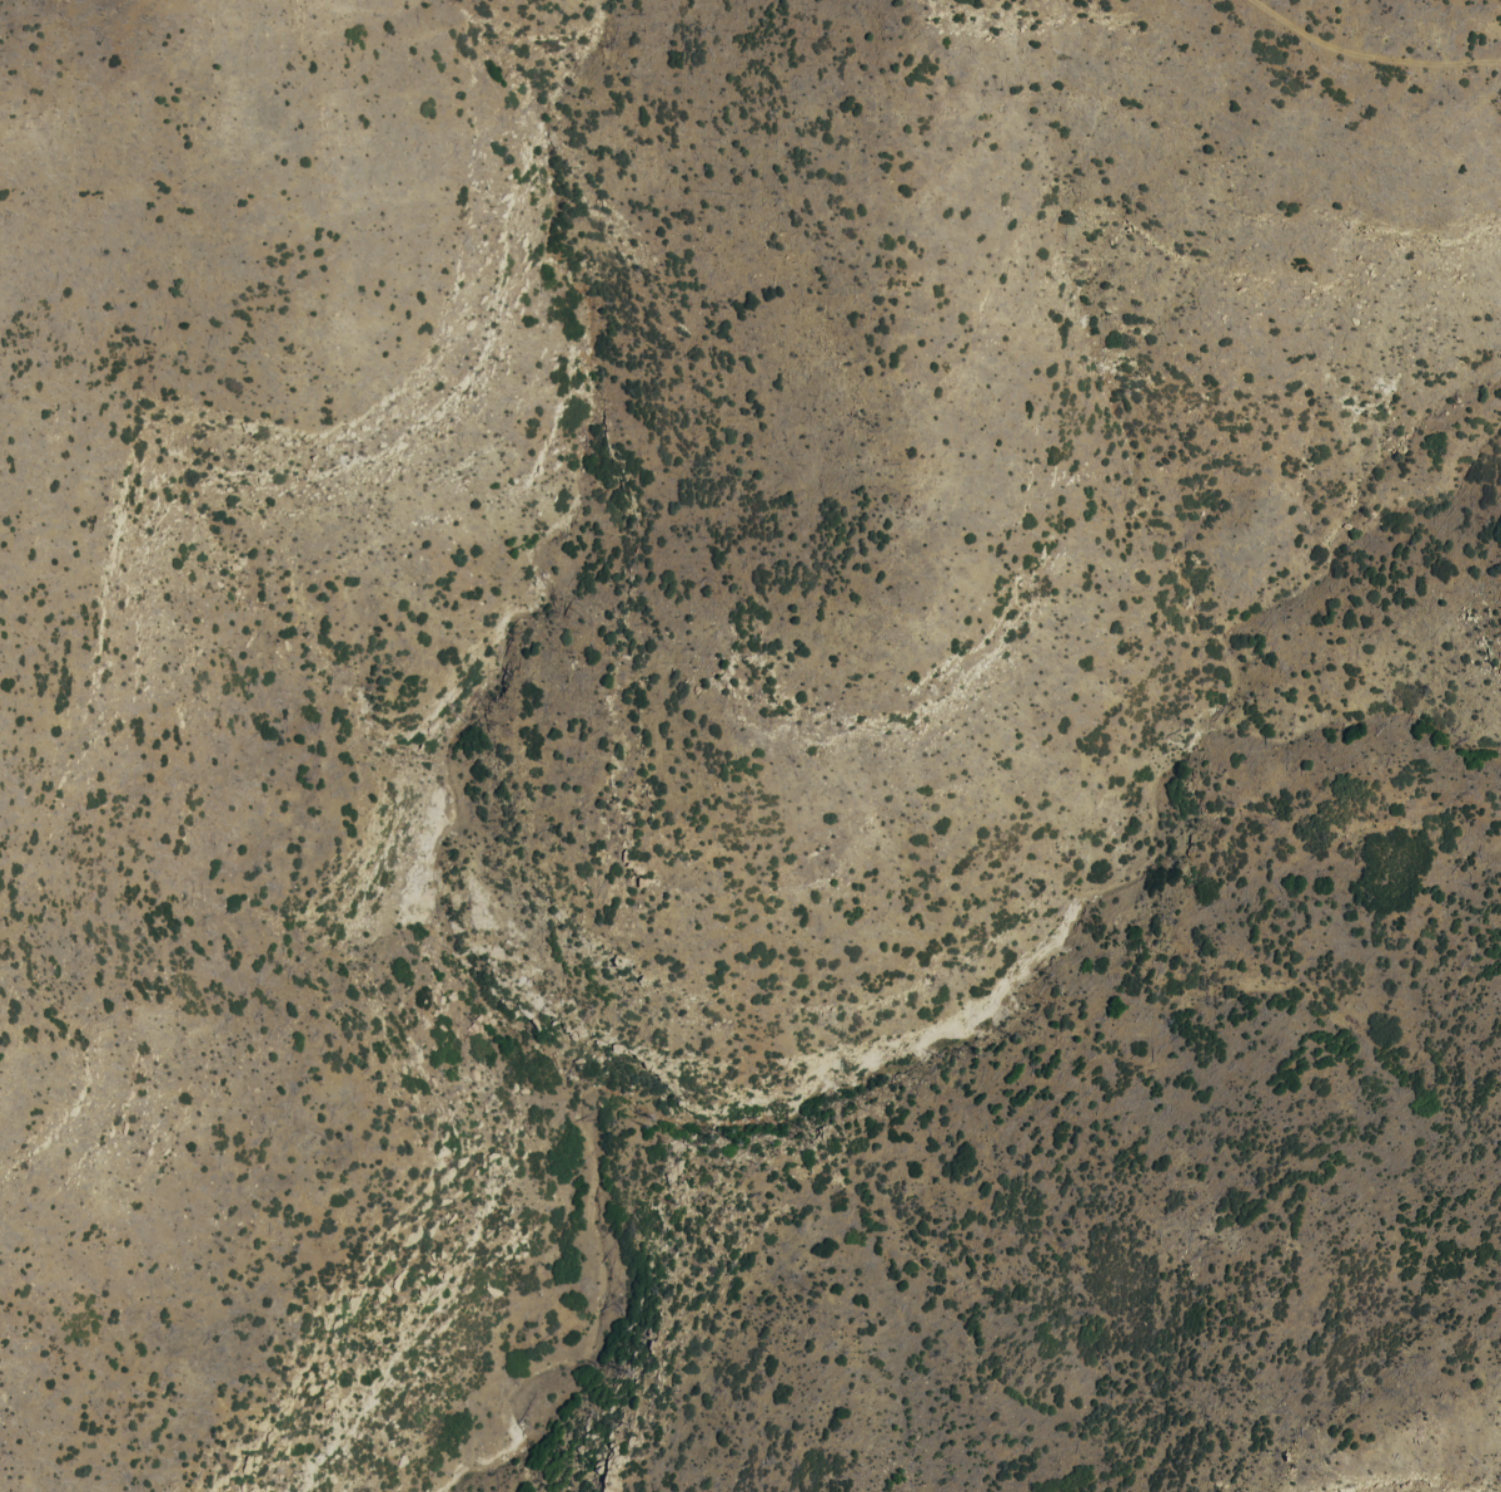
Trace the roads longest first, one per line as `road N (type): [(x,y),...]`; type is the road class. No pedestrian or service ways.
road 1 (track): [(1500,60),(1425,63),(1353,52),(1263,0)]

